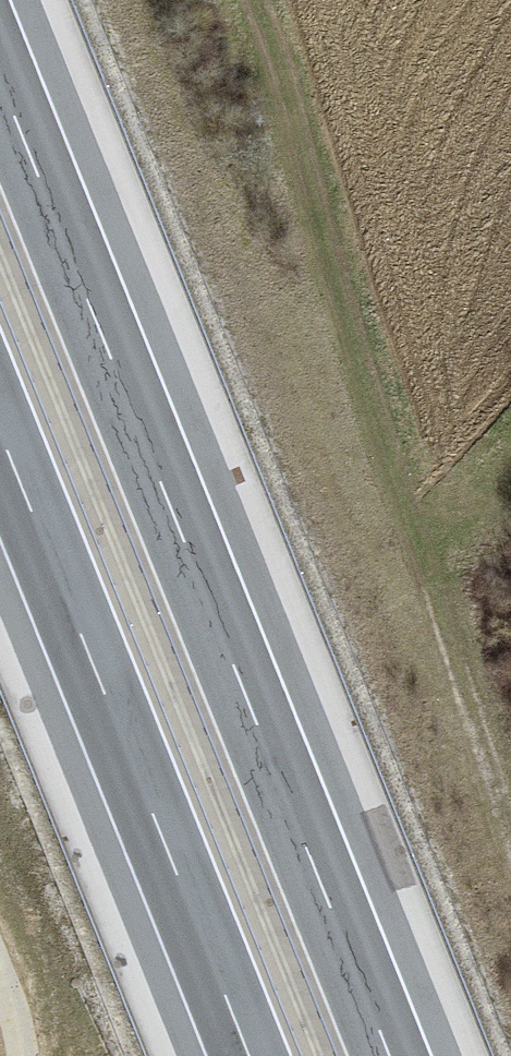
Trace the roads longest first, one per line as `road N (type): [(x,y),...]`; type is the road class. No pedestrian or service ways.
road 1 (motorway): [(391,1055),(0,77)]
road 2 (track): [(510,844),(406,516),(259,0)]
road 3 (motorway): [(0,436),(248,1055)]

